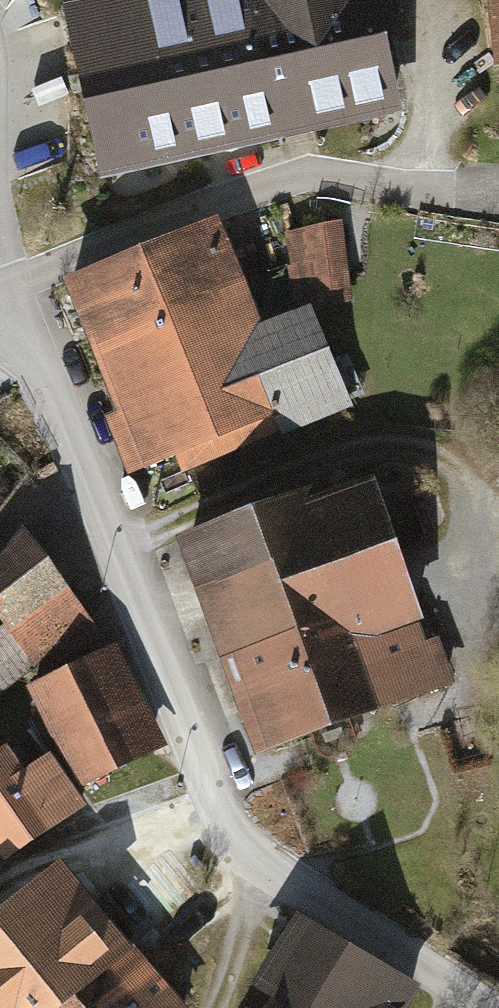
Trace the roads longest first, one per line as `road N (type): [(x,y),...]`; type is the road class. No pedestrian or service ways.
road 1 (residential): [(1,293),(63,403),(213,805),(232,836),(490,1007)]
road 2 (track): [(498,178),(461,193),(282,175),(1,293)]

